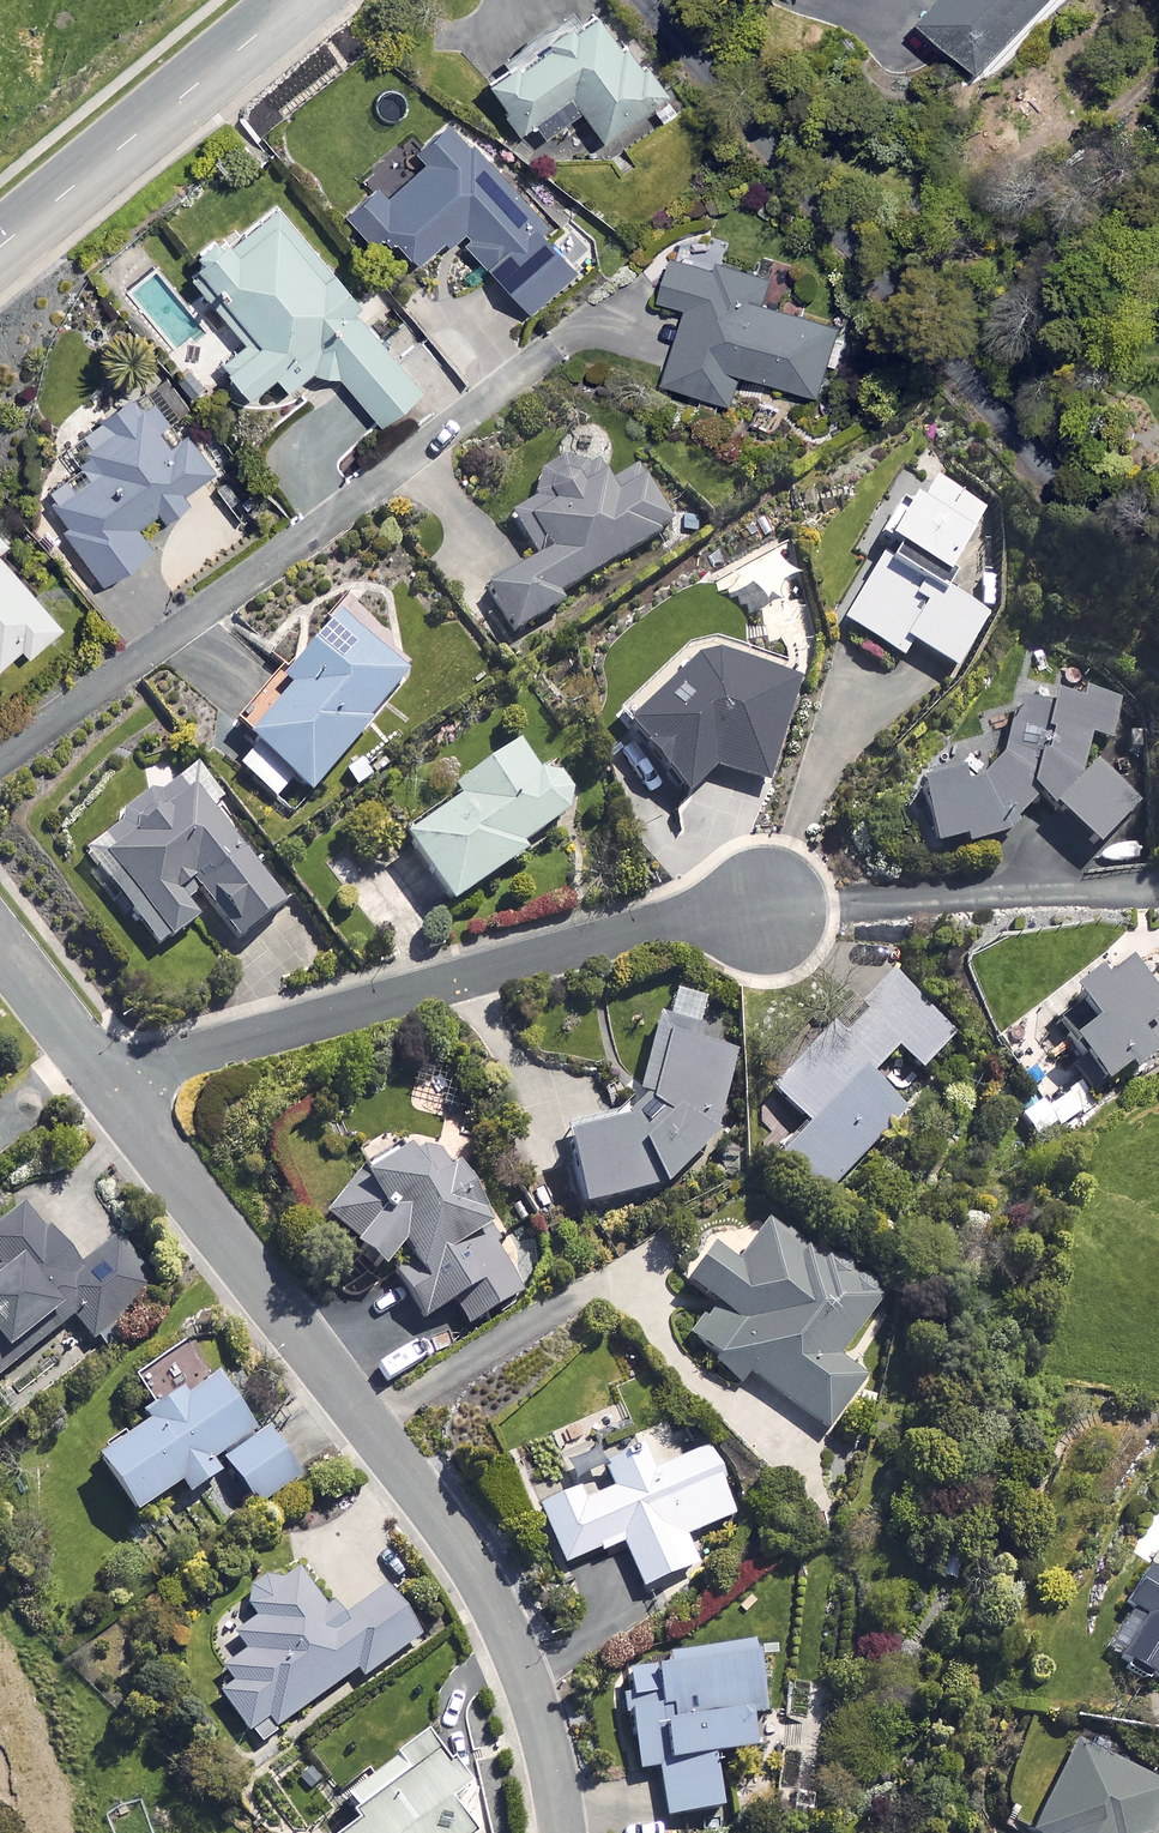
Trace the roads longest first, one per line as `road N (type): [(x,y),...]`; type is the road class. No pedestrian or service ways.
road 1 (residential): [(563,1832),(539,1711),(480,1583),(105,1084)]
road 2 (residential): [(595,318),(0,758)]
road 3 (residential): [(105,1084),(643,930),(768,909)]
road 4 (tertiary): [(0,245),(296,0)]
road 5 (residential): [(105,1084),(0,945)]
road 6 (unknown): [(0,56),(95,165)]

